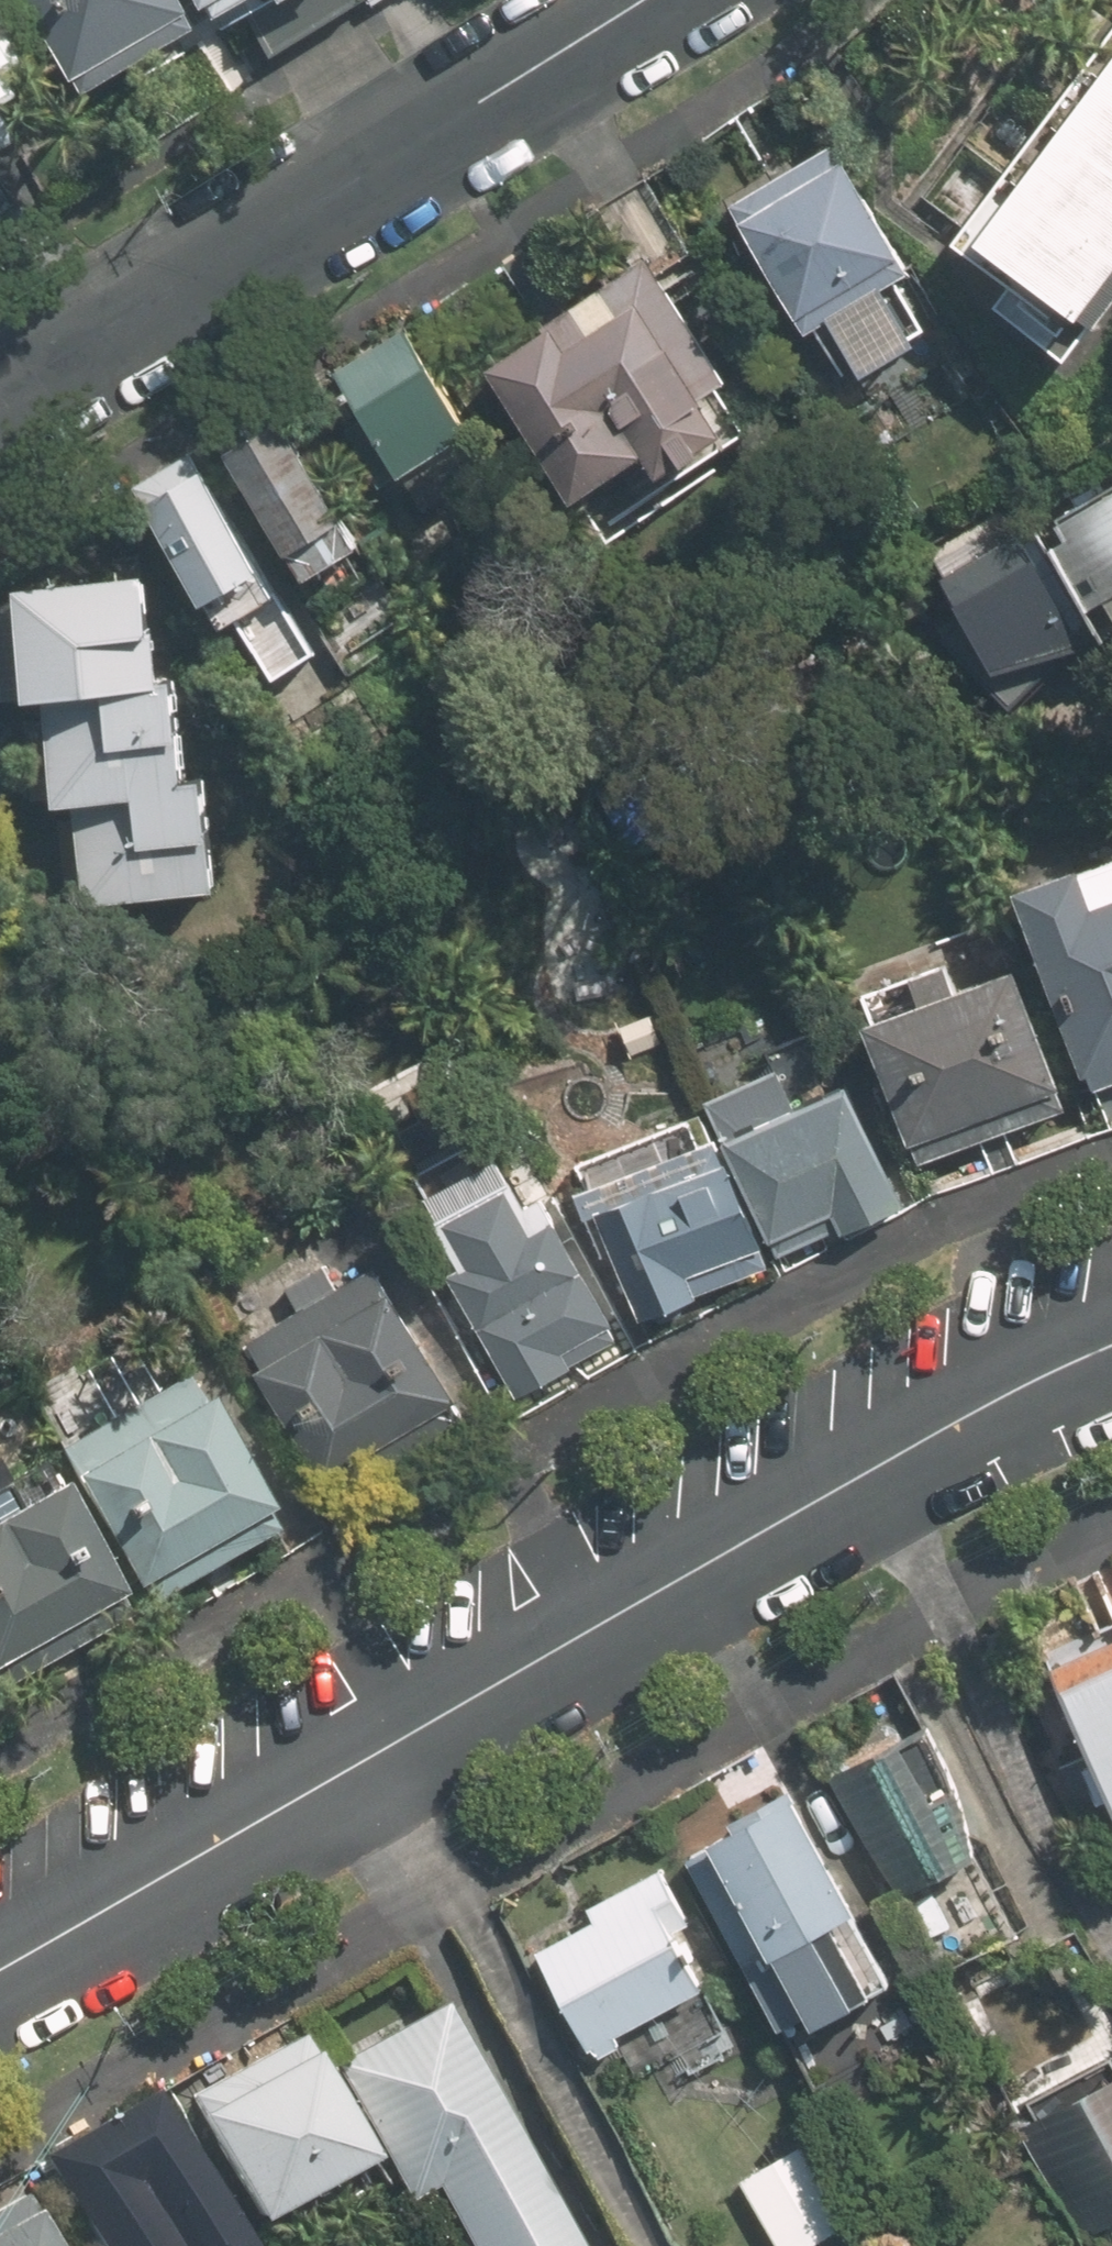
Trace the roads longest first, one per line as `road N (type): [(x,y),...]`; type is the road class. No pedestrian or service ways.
road 1 (residential): [(1111,1344),(1004,1394),(0,1970)]
road 2 (residential): [(0,395),(634,0)]

